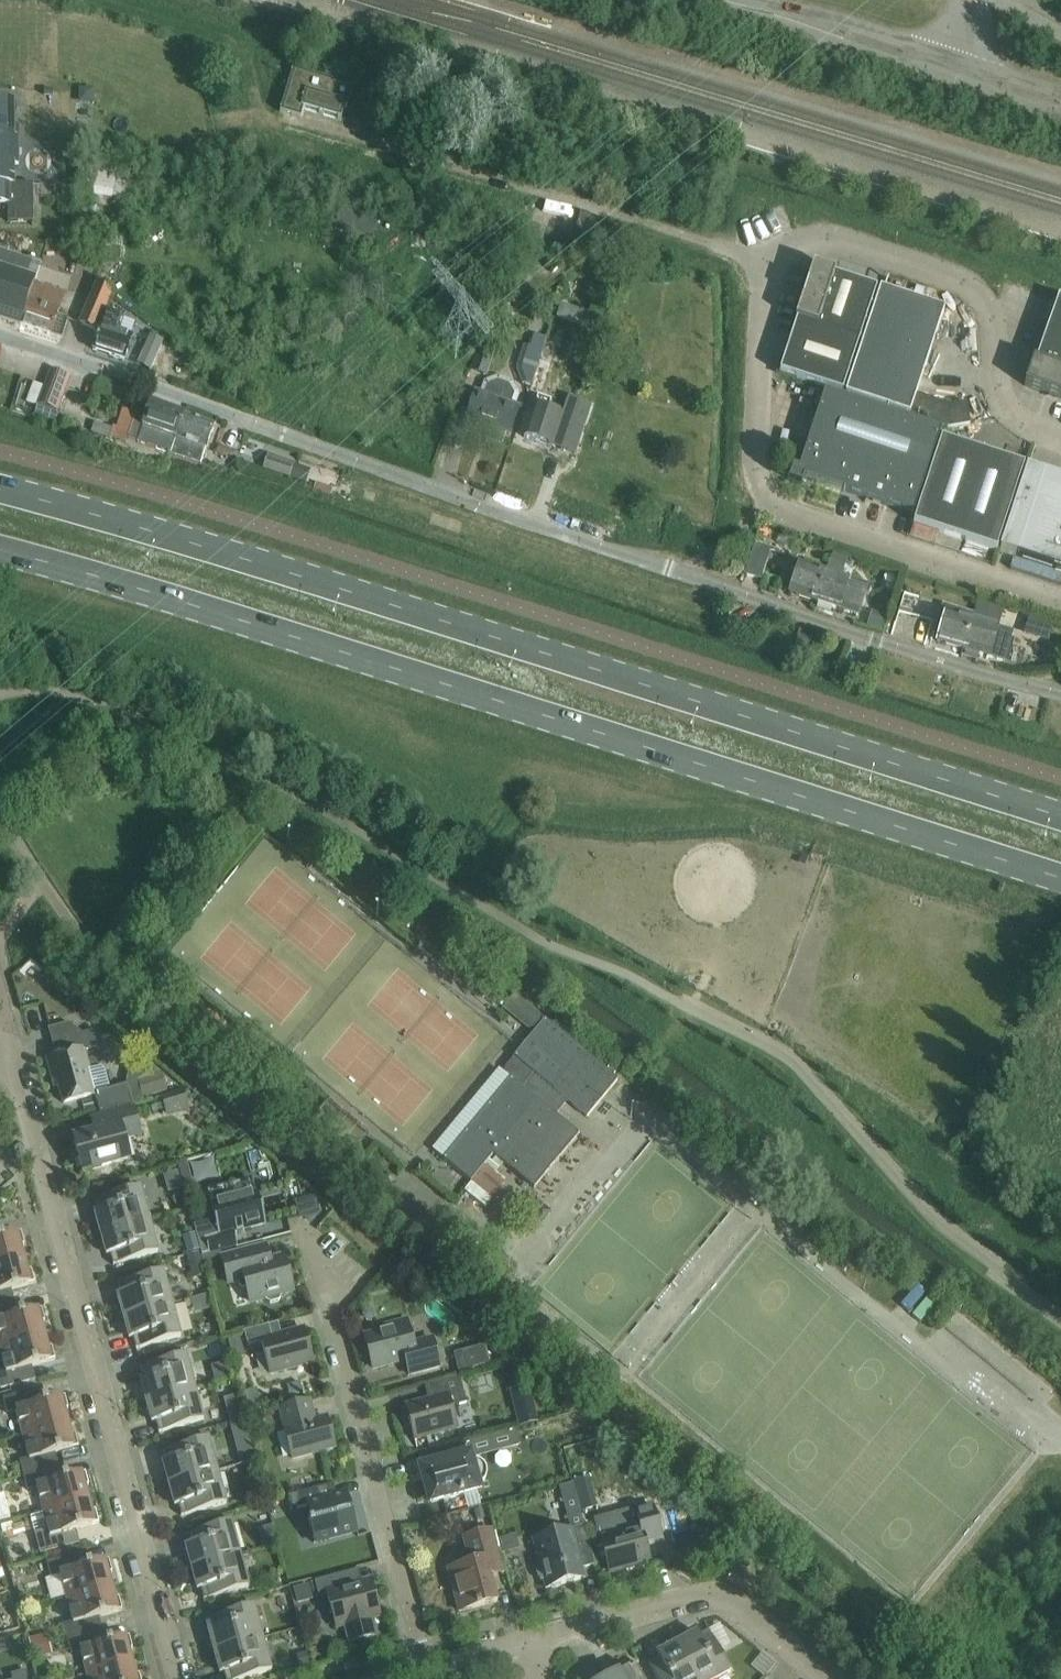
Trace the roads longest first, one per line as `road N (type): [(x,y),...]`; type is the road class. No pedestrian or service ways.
road 1 (unclassified): [(1060,695),(551,532),(0,337)]
road 2 (primary): [(1060,819),(0,486)]
road 3 (primary): [(0,550),(1060,882)]
road 4 (unclassified): [(1060,441),(1012,419),(992,317),(968,289),(815,238),(774,266),(758,473),(771,503),(1060,602)]
road 5 (residential): [(178,1678),(14,1065),(1,1047)]
road 6 (residential): [(418,1671),(325,1280)]
road 7 (residential): [(529,1647),(717,1595),(825,1678)]
road 8 (tertiary): [(962,78),(718,0)]

